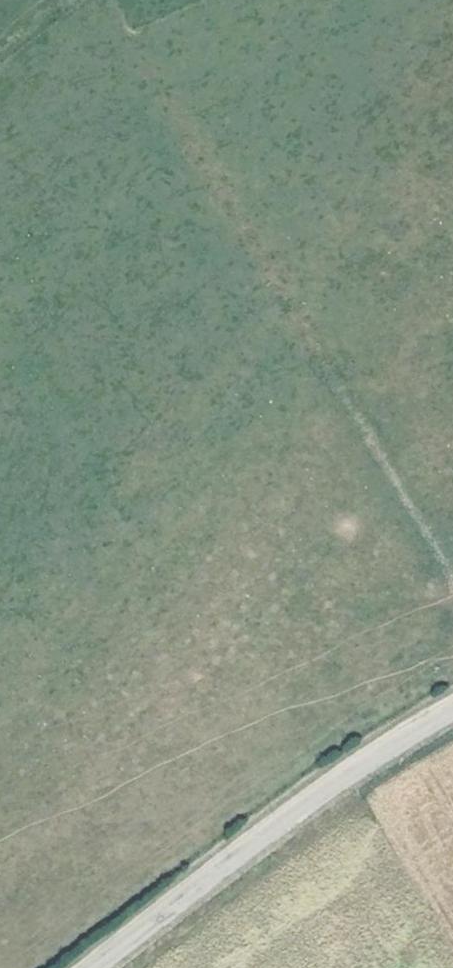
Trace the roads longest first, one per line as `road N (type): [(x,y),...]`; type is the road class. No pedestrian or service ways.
road 1 (unclassified): [(452,706),(331,780),(95,967)]

